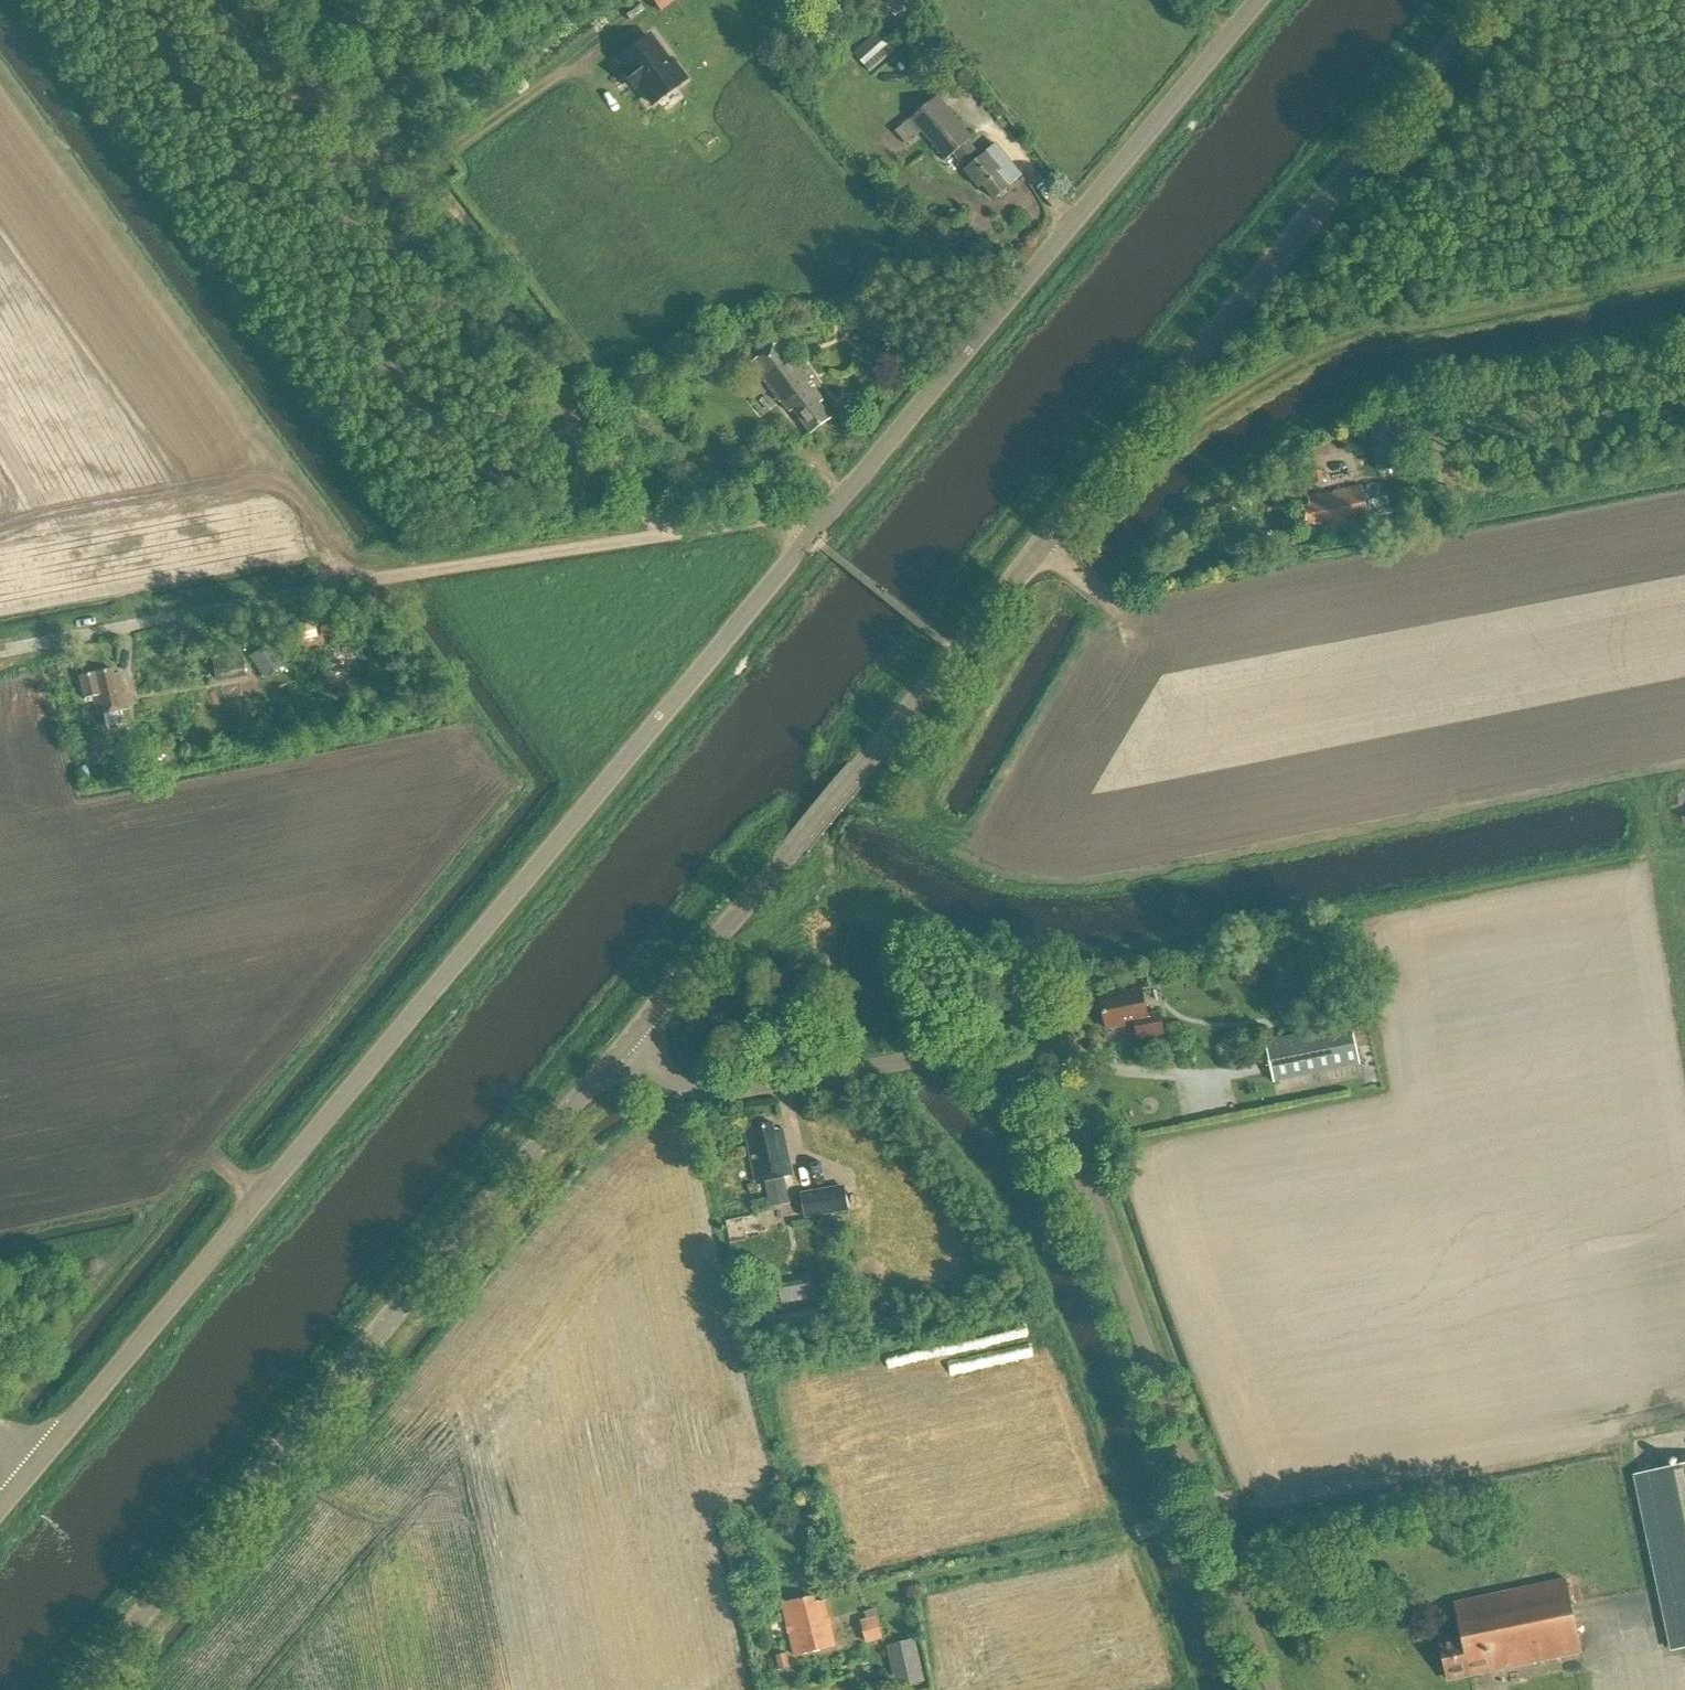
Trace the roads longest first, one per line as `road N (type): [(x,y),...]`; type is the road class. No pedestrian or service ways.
road 1 (unclassified): [(0,1508),(810,537)]
road 2 (unclassified): [(1272,1689),(1050,1107),(1009,1075),(960,1060),(906,1061),(717,1094),(680,1087),(628,1044)]
road 3 (tertiary): [(85,1689),(628,1044)]
road 4 (unclassified): [(7,654),(717,526),(789,525),(810,537)]
road 5 (tertiary): [(1039,545),(1491,0)]
road 6 (unclassified): [(810,537),(1262,0)]
road 7 (track): [(265,0),(663,535)]
road 8 (tertiary): [(628,1044),(861,773),(1039,545)]
road 9 (unclassified): [(1039,545),(1111,599),(1192,520),(1355,416),(1407,395)]

